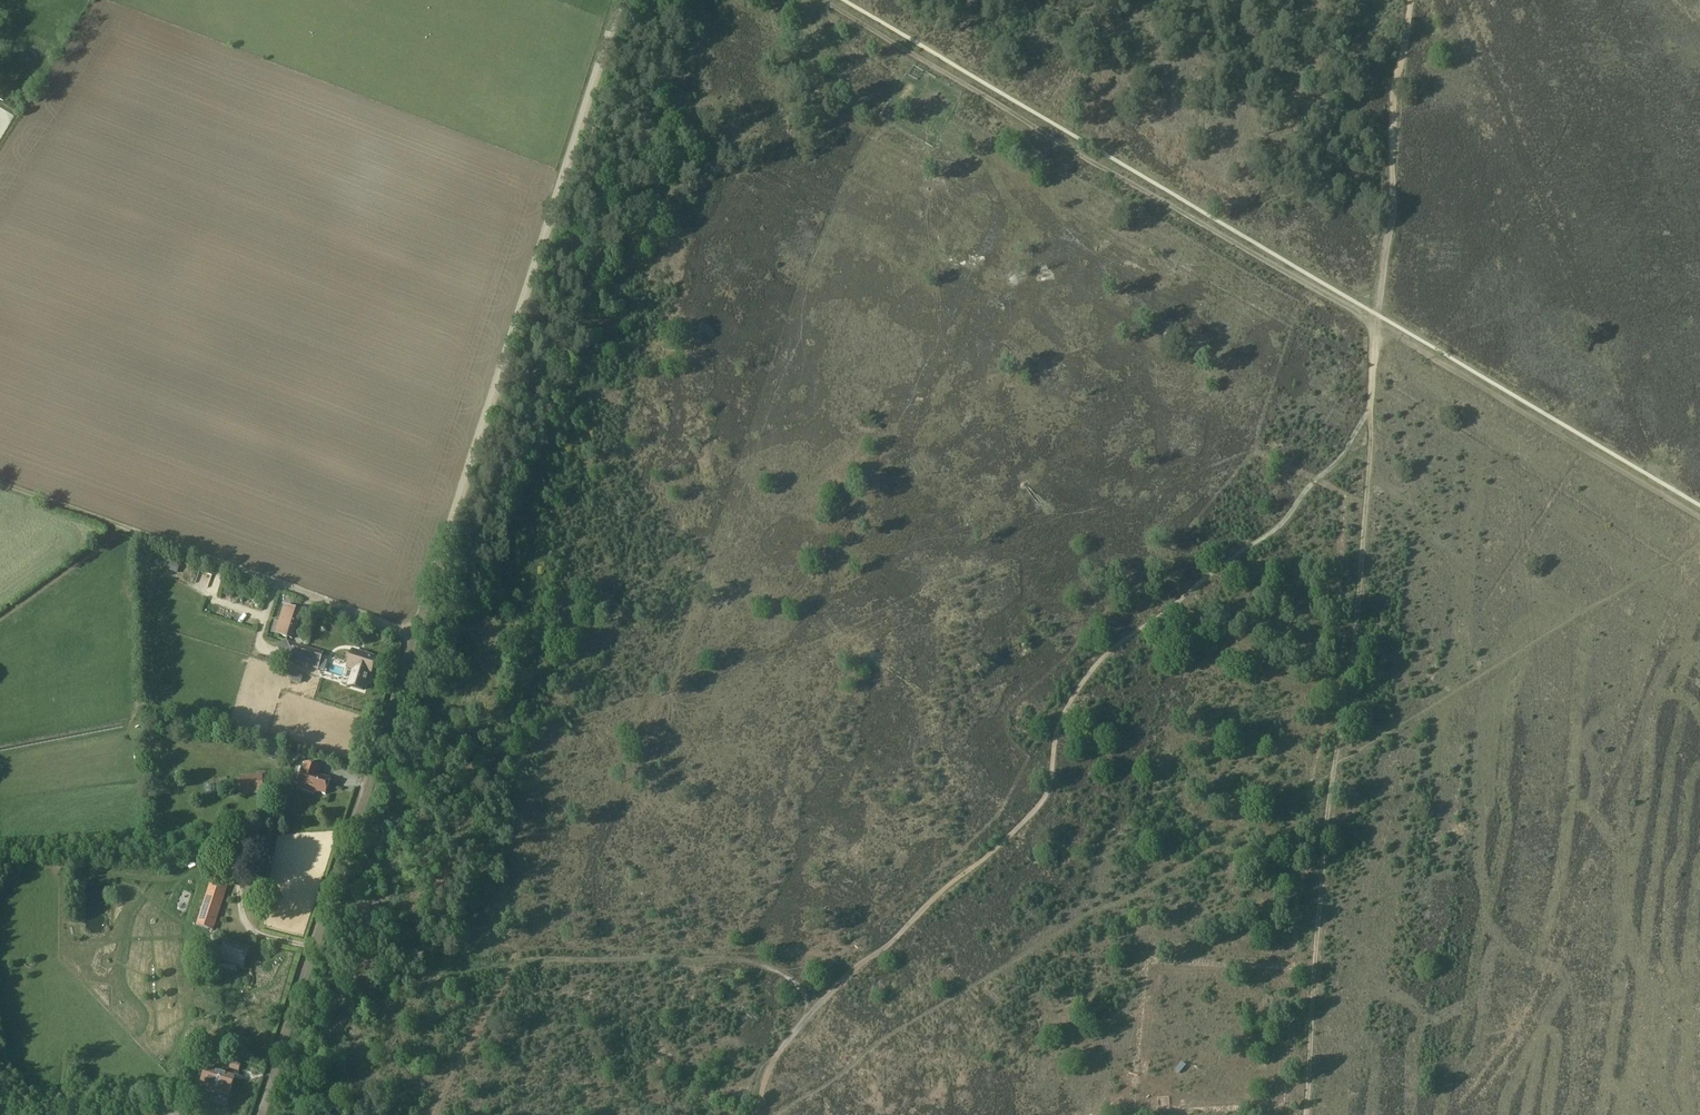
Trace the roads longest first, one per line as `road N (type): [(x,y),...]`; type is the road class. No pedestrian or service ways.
road 1 (track): [(753,1114),(788,1039),(817,1006),(1040,803),(1059,727),(1102,658),(1272,531),(1317,477),(1368,445)]
road 2 (track): [(417,637),(621,0)]
road 3 (track): [(780,1114),(1335,762)]
road 4 (track): [(825,0),(1377,327)]
road 5 (track): [(263,1114),(417,637)]
road 6 (track): [(0,482),(417,637)]
road 7 (track): [(1377,327),(1699,515)]
road 8 (track): [(1410,0),(1394,83),(1398,114),(1377,327)]
road 9 (track): [(1335,762),(1358,606),(1368,445)]
road 10 (track): [(0,619),(125,526)]

